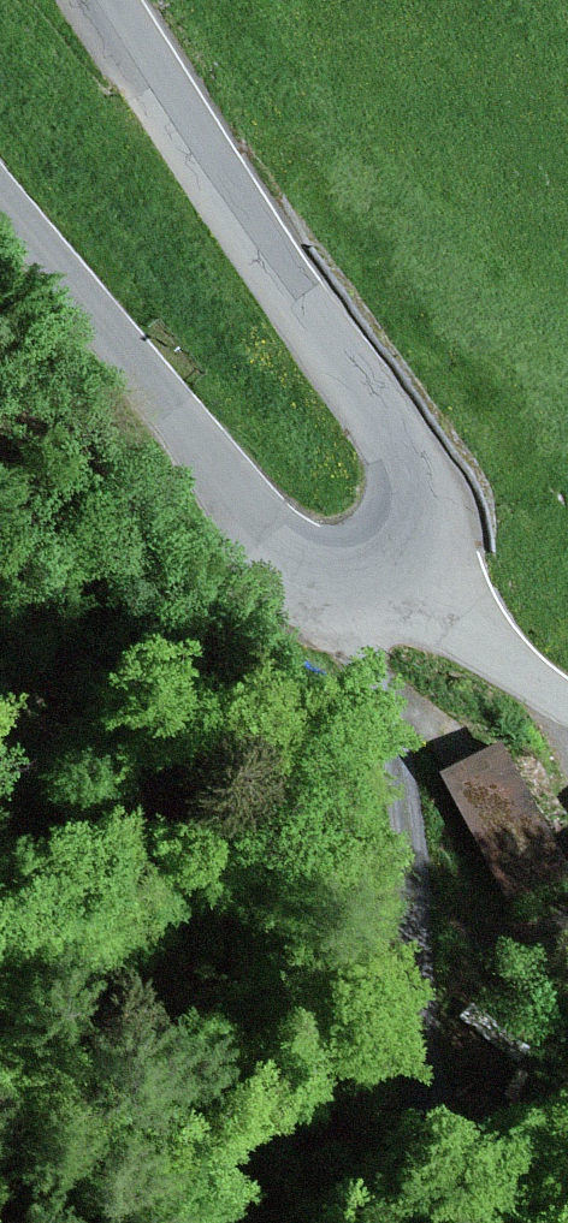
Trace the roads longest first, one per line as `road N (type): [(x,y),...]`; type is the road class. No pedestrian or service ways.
road 1 (track): [(358,580),(403,776),(430,1142),(462,1222)]
road 2 (tertiary): [(108,0),(403,454),(419,521),(410,556)]
road 3 (tertiary): [(410,556),(386,571),(329,581),(265,555),(144,373),(0,194)]
road 4 (residential): [(410,556),(474,630),(567,700)]

